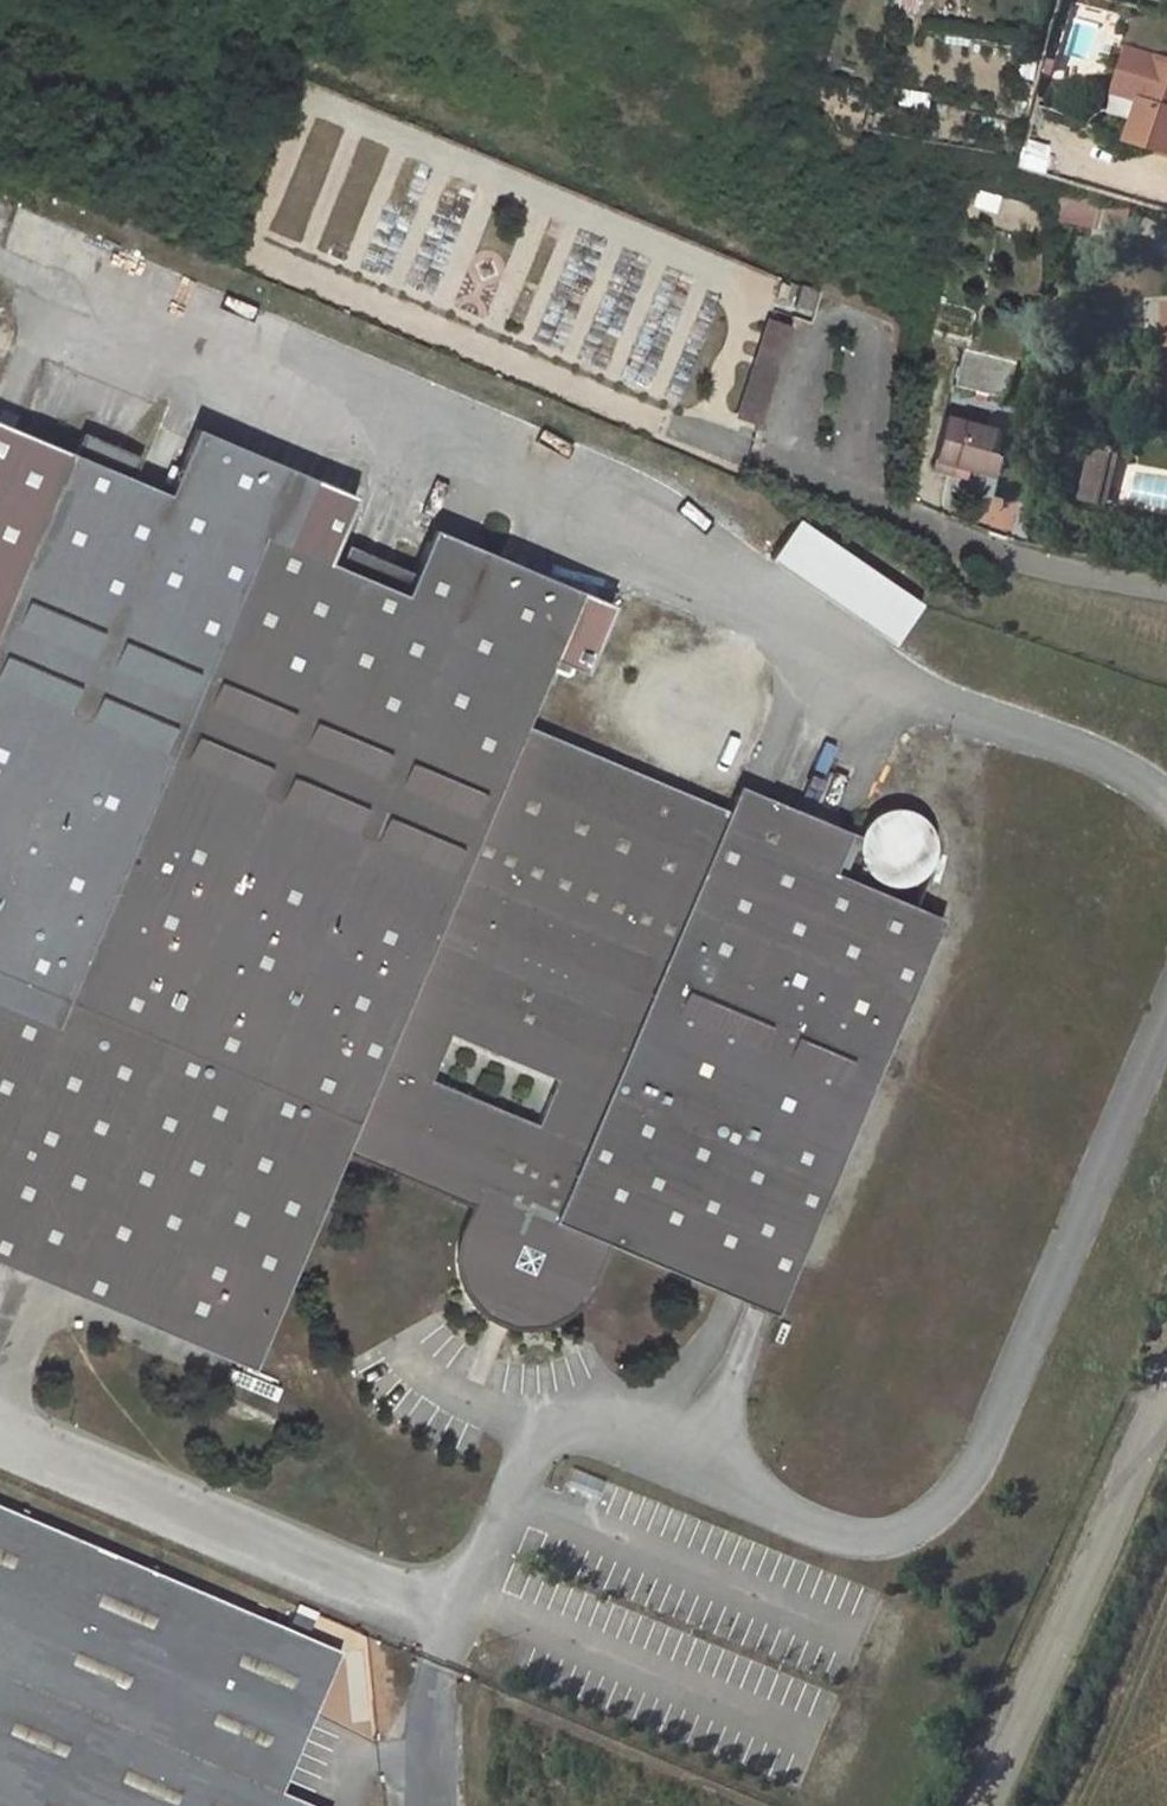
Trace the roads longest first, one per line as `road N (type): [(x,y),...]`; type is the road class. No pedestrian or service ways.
road 1 (unclassified): [(979,1805),(1166,1384)]
road 2 (residential): [(1166,592),(987,560),(746,451)]
road 3 (unclassified): [(431,1805),(435,1670)]

